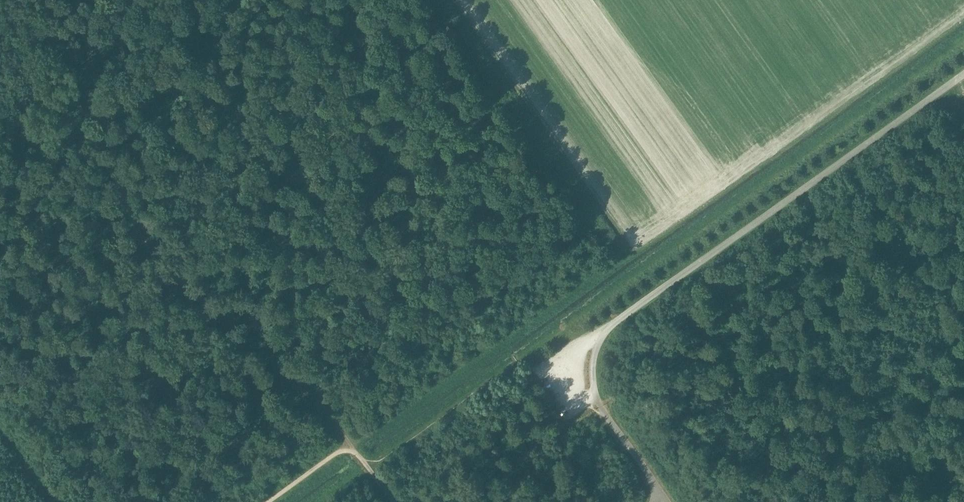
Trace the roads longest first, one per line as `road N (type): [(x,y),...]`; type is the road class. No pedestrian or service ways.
road 1 (unclassified): [(664,501),(597,403),(594,360),(602,336),(963,75)]
road 2 (track): [(79,0),(139,234),(356,452)]
road 3 (track): [(582,348),(547,342),(368,467)]
road 4 (track): [(797,194),(875,325),(963,351)]
road 5 (track): [(268,501),(345,451),(368,467)]

